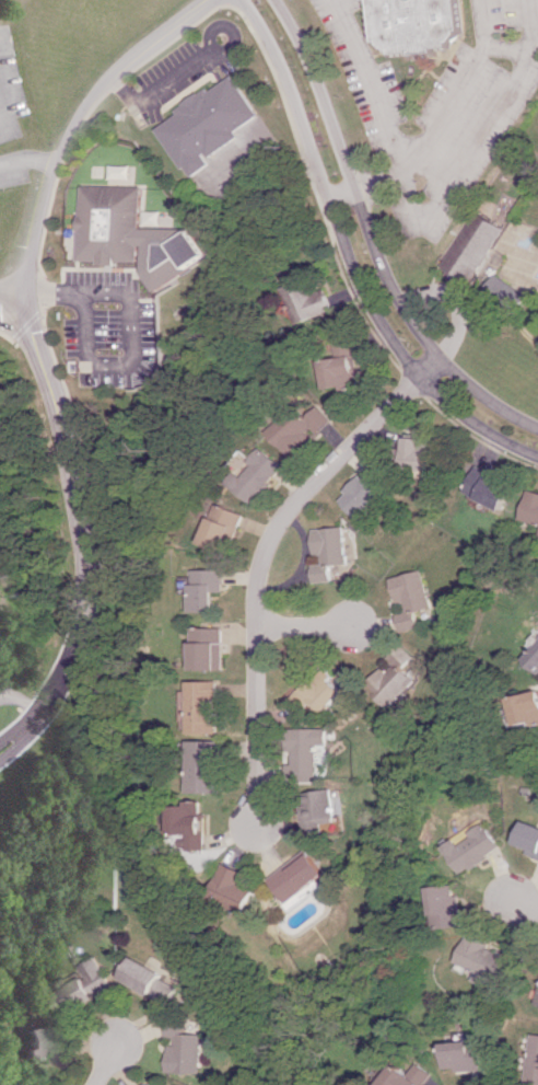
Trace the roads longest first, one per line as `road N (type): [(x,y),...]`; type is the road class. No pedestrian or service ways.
road 1 (residential): [(209,0),(95,92),(66,138),(47,195),(34,310),(74,466),(87,587),(63,676),(34,716)]
road 2 (residential): [(243,0),(293,86),(376,316),(421,381),(494,436),(537,456)]
road 3 (residential): [(259,833),(259,576),(272,539),(304,488),(442,361)]
road 4 (residential): [(537,428),(442,361),(400,303),(319,81),(276,0)]

